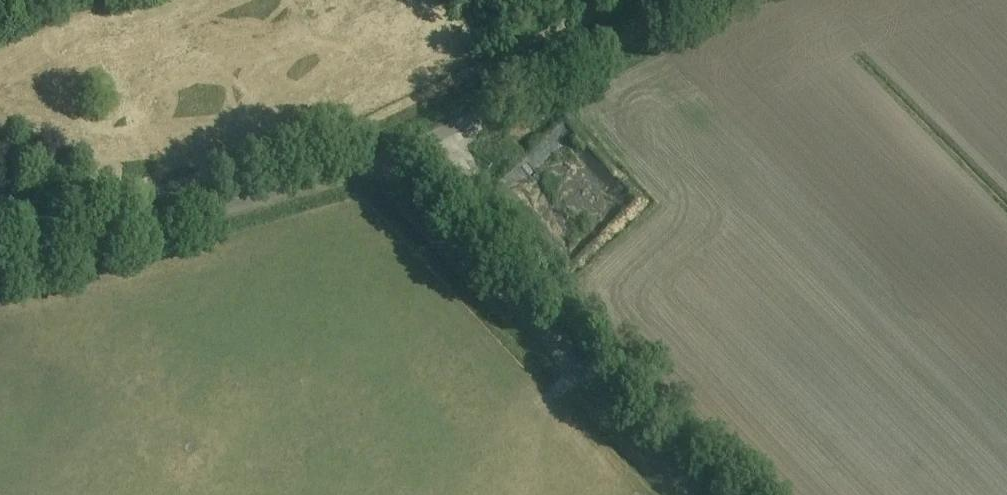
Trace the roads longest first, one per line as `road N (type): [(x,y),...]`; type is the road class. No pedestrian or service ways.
road 1 (unclassified): [(385,161),(700,494)]
road 2 (unclassified): [(0,272),(385,161)]
road 3 (unclassified): [(385,161),(702,0)]

